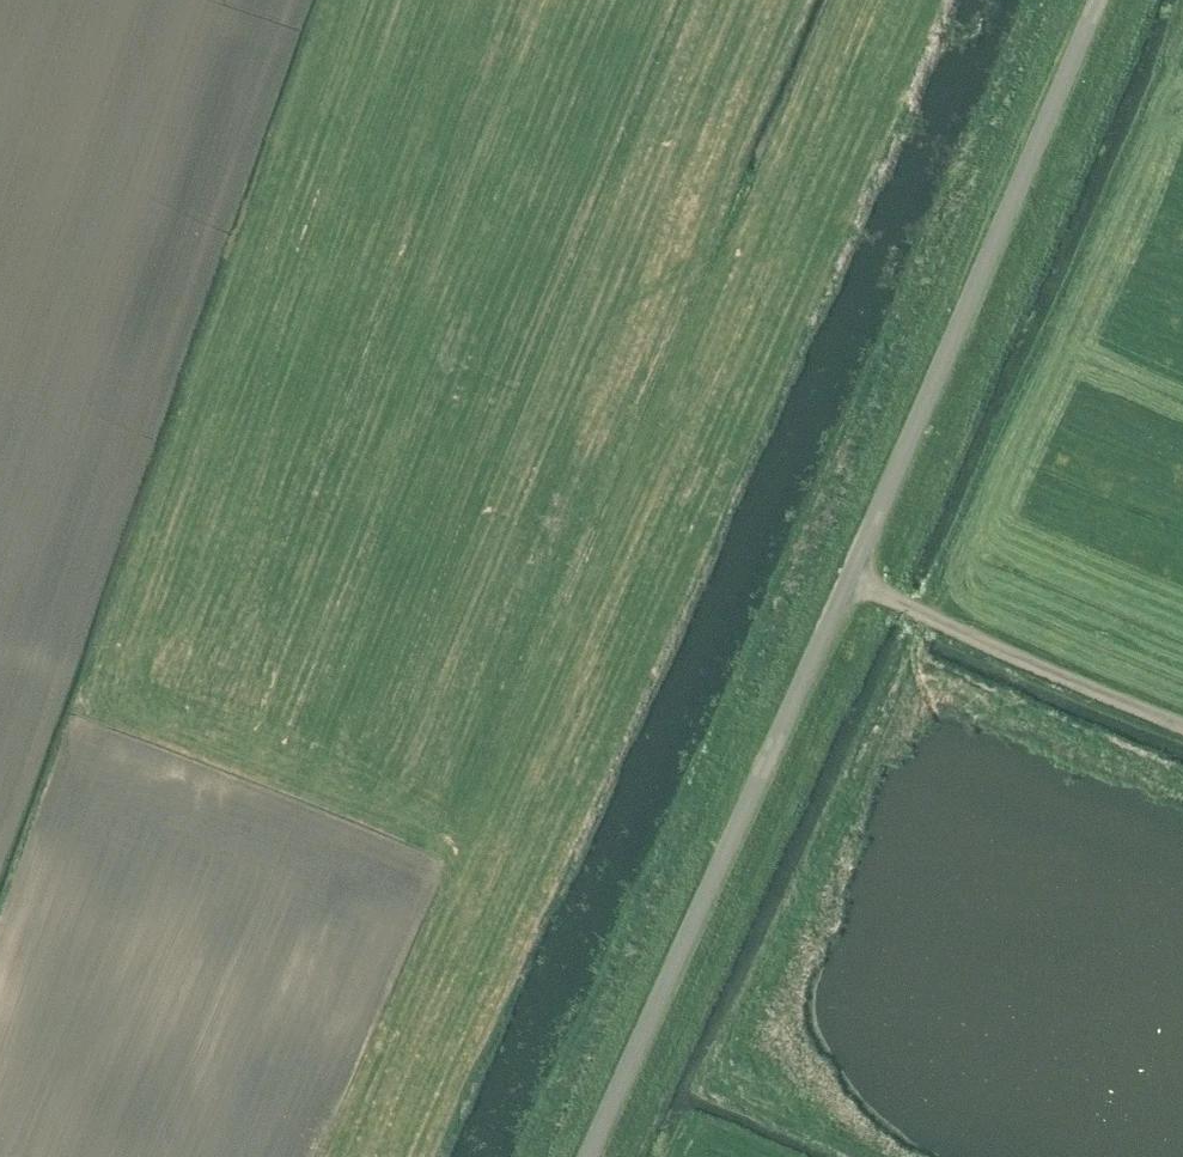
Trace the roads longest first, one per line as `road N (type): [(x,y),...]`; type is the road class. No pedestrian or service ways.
road 1 (unclassified): [(586,1156),(1096,0)]

